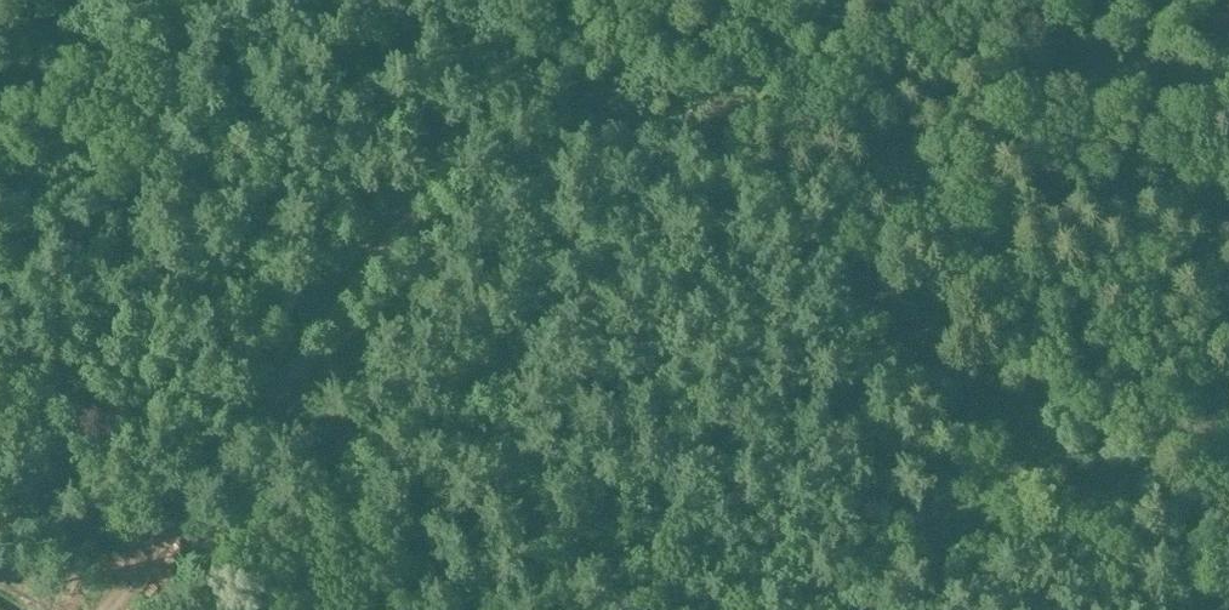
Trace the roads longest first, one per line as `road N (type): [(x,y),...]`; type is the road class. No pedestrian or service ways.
road 1 (track): [(108,609),(457,159),(593,0)]
road 2 (track): [(0,409),(163,489),(196,497),(449,470),(665,609)]
road 3 (track): [(1008,609),(1048,573),(1164,567),(1184,553),(1228,482)]

